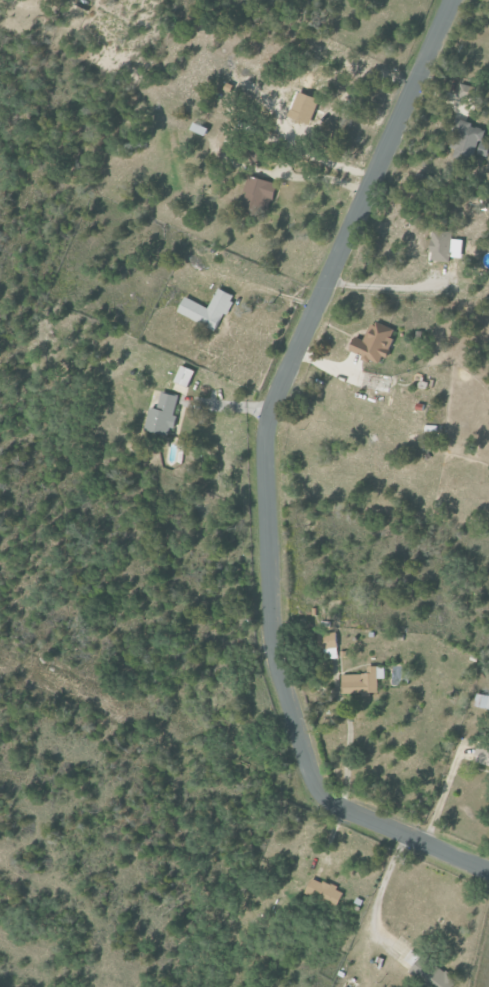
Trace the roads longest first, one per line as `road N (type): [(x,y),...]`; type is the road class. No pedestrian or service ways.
road 1 (residential): [(321,797),(278,675),(267,421),(451,0)]
road 2 (residential): [(488,872),(321,797)]

